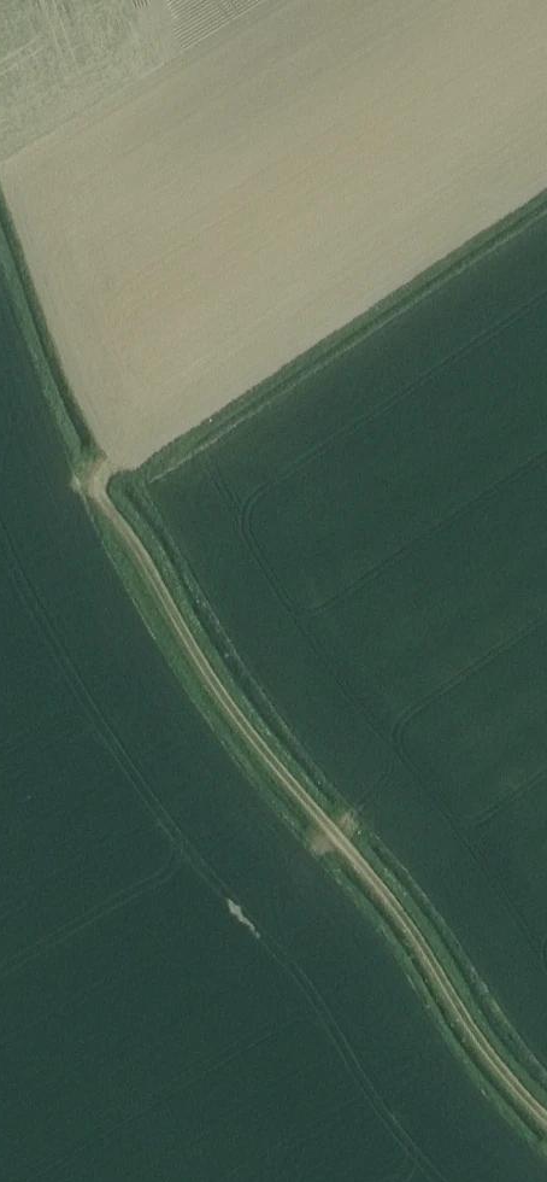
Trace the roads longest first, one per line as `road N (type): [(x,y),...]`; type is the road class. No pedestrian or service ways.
road 1 (track): [(546,1119),(486,1046),(408,920),(250,732),(92,474)]

